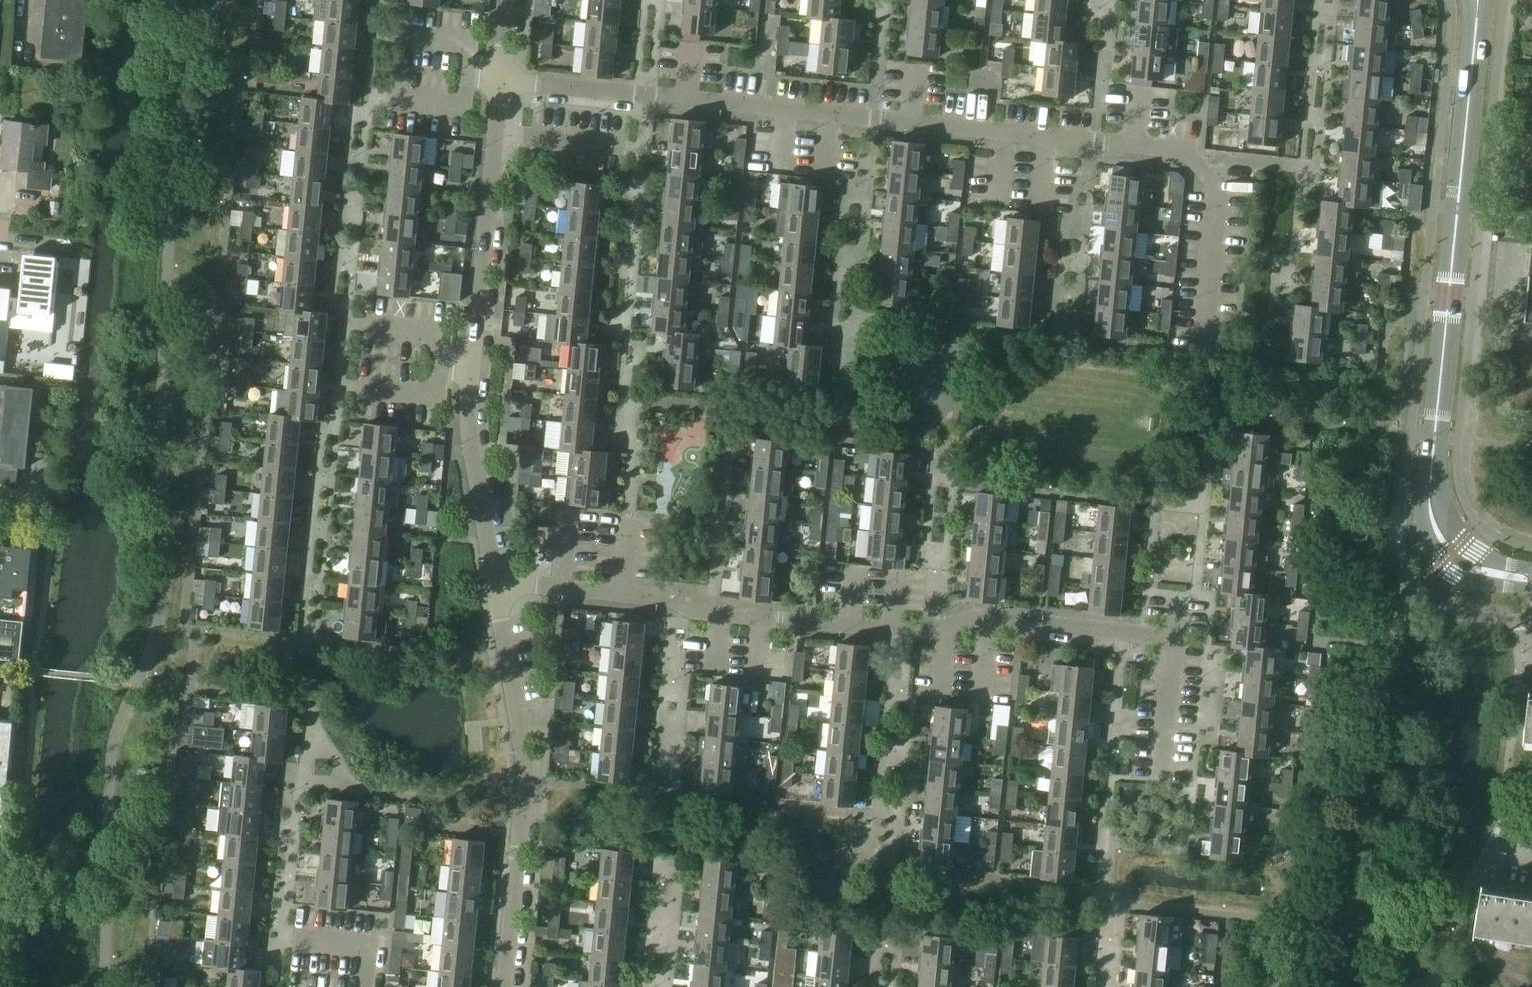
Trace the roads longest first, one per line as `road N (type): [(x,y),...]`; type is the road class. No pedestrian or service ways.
road 1 (residential): [(1221,158),(498,79)]
road 2 (residential): [(1176,637),(989,619),(892,627),(497,583)]
road 3 (unclassified): [(1531,582),(1479,572),(1452,555),(1433,523),(1429,487),(1477,0)]
road 4 (unclassified): [(497,583),(469,369),(498,79)]
road 5 (unclassified): [(506,986),(520,853),(519,709),(497,583)]

